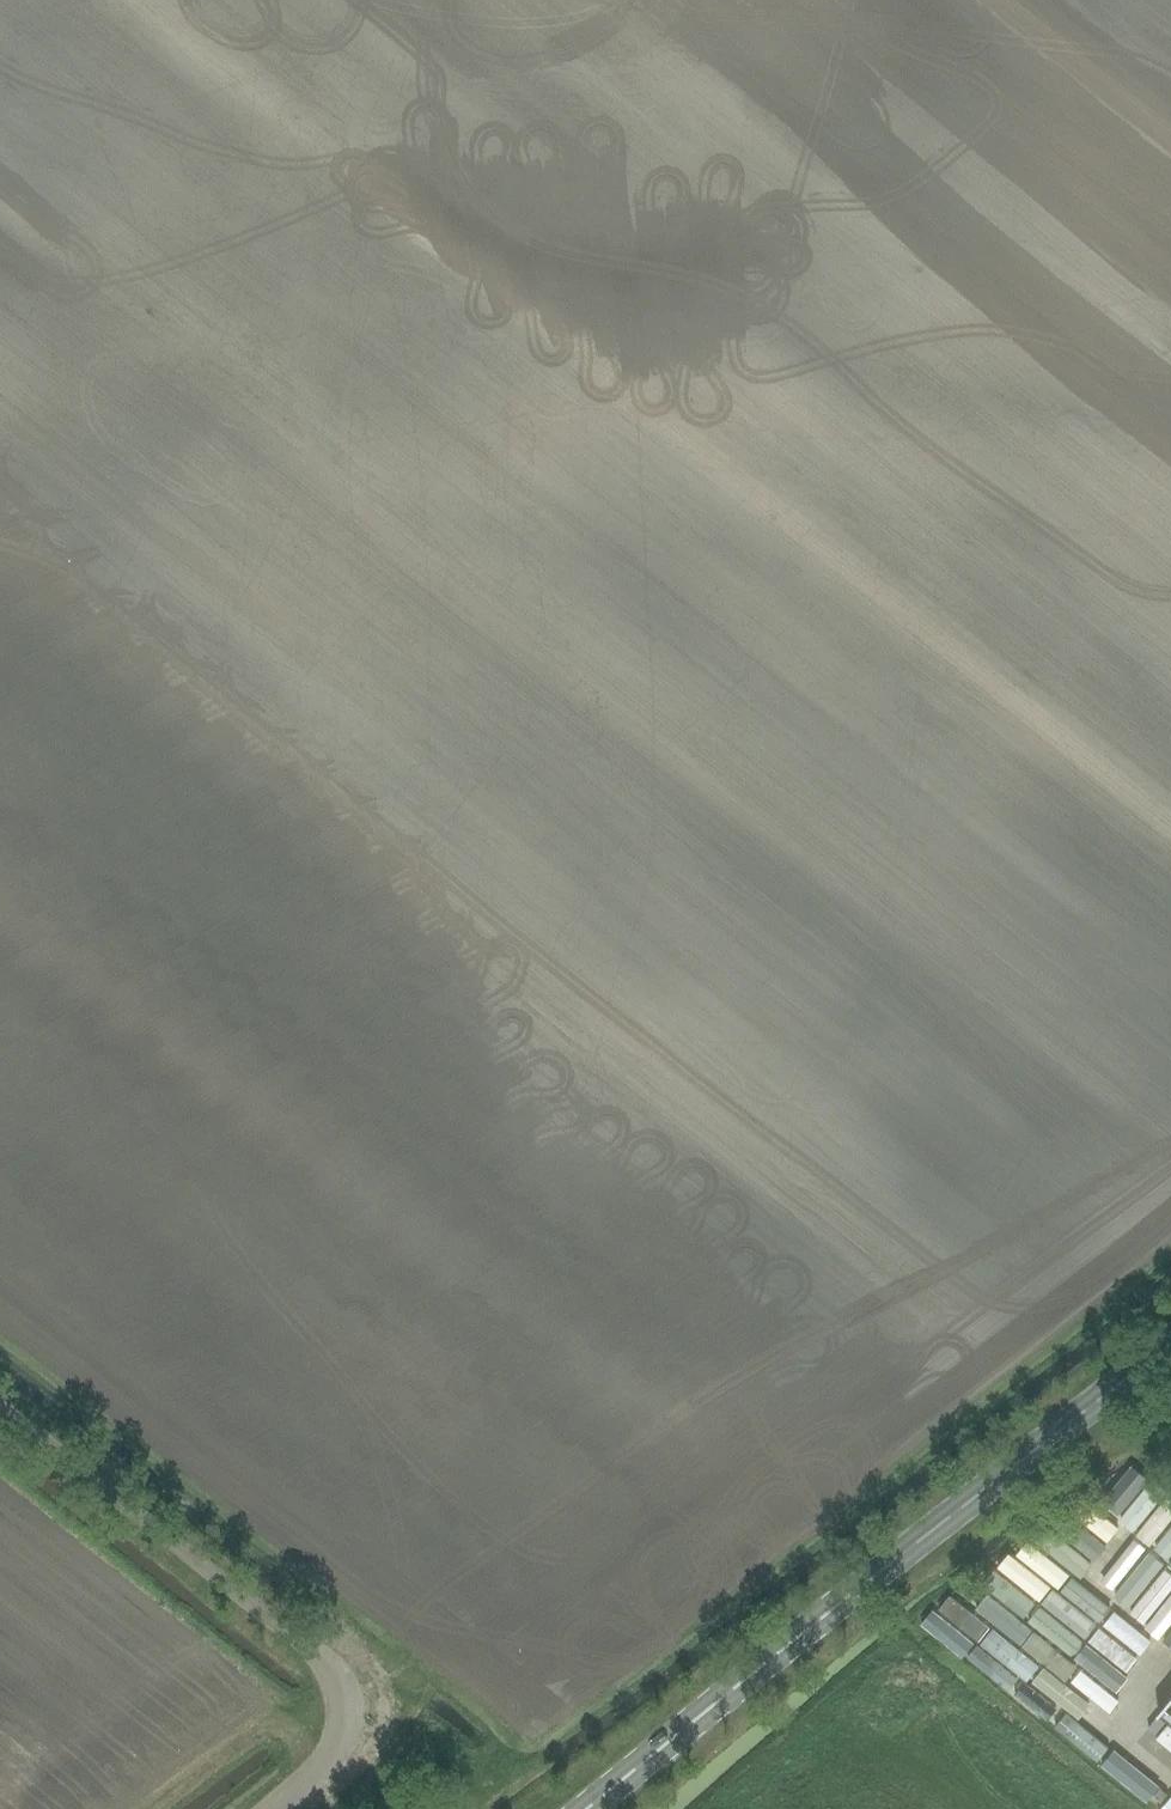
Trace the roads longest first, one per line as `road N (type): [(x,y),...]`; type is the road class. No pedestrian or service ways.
road 1 (primary): [(589,1808),(1170,1346)]
road 2 (unclassified): [(278,1808),(364,1729),(363,1686),(353,1665),(0,1392)]

